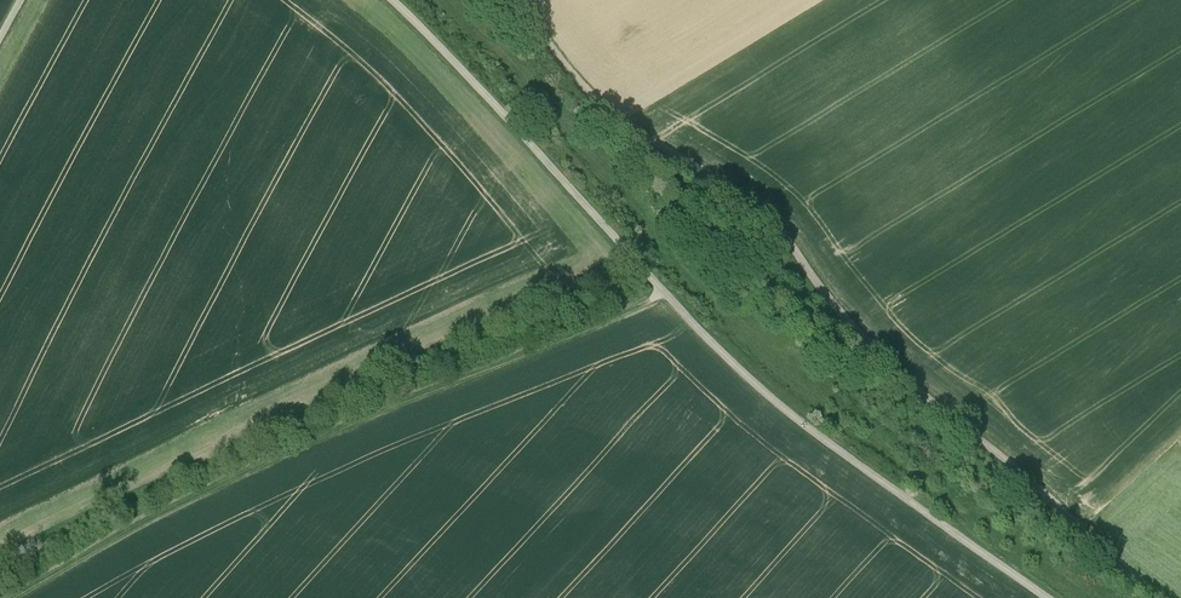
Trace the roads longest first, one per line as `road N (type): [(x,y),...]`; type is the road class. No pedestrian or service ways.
road 1 (unclassified): [(1048,597),(794,414),(664,293),(438,41),(389,0)]
road 2 (track): [(1166,597),(929,400),(839,309),(762,211),(612,114),(514,0)]
road 3 (track): [(0,597),(314,434),(664,293)]

